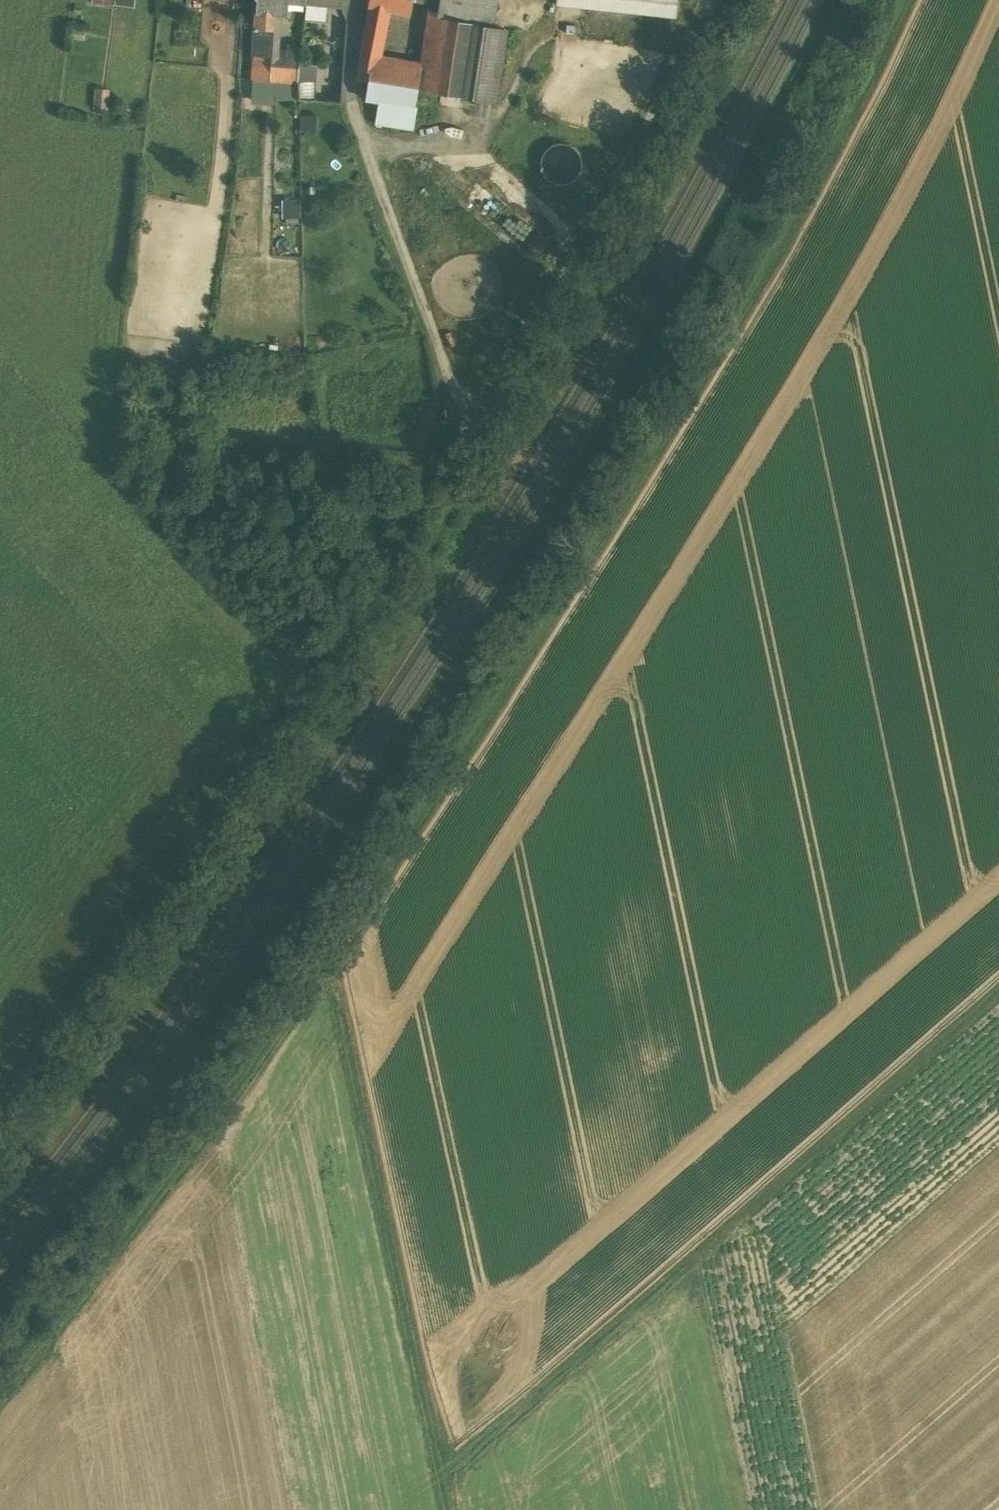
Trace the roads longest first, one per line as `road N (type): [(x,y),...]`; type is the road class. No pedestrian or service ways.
road 1 (track): [(0,1399),(132,1231),(368,898),(773,256),(907,0)]
road 2 (track): [(445,1467),(998,990)]
road 3 (track): [(454,1509),(333,950)]
road 4 (track): [(464,429),(712,0)]
road 5 (track): [(363,150),(464,429)]

